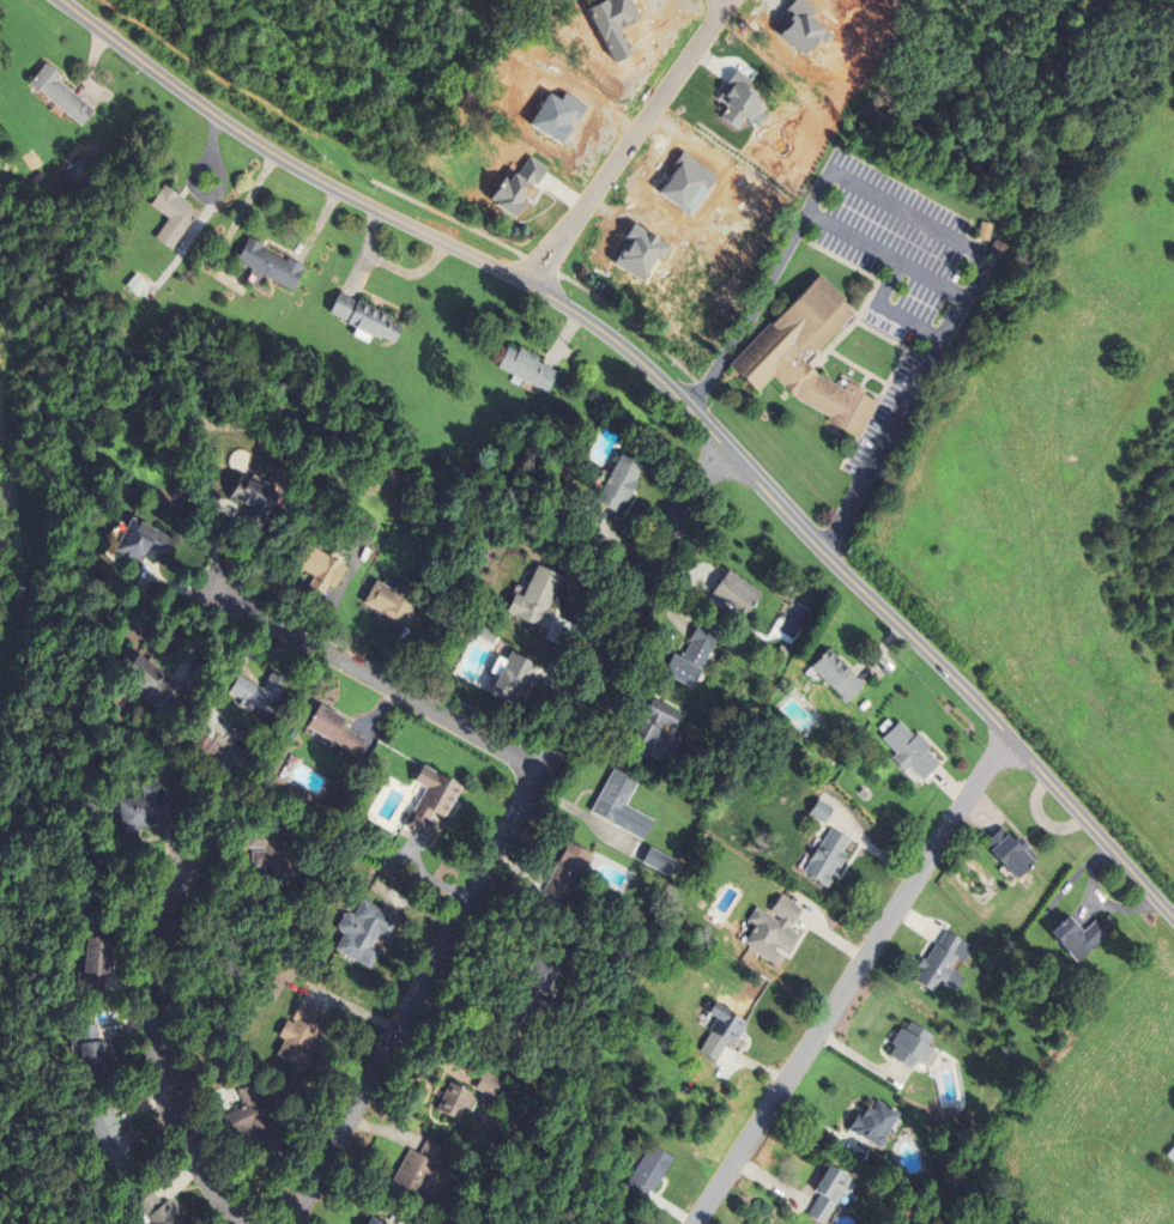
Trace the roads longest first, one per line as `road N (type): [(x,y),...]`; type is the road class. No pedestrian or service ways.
road 1 (residential): [(287,1223),(720,442)]
road 2 (tertiary): [(57,0),(276,157),(581,317),(680,402)]
road 3 (residential): [(1004,734),(693,1223)]
road 4 (tertiary): [(840,570),(1169,914)]
road 5 (residential): [(242,1223),(186,1152),(156,1055),(152,957),(175,878)]
road 6 (residential): [(538,770),(218,589)]
road 7 (residential): [(527,285),(729,0)]
road 8 (tertiary): [(680,402),(840,570)]

